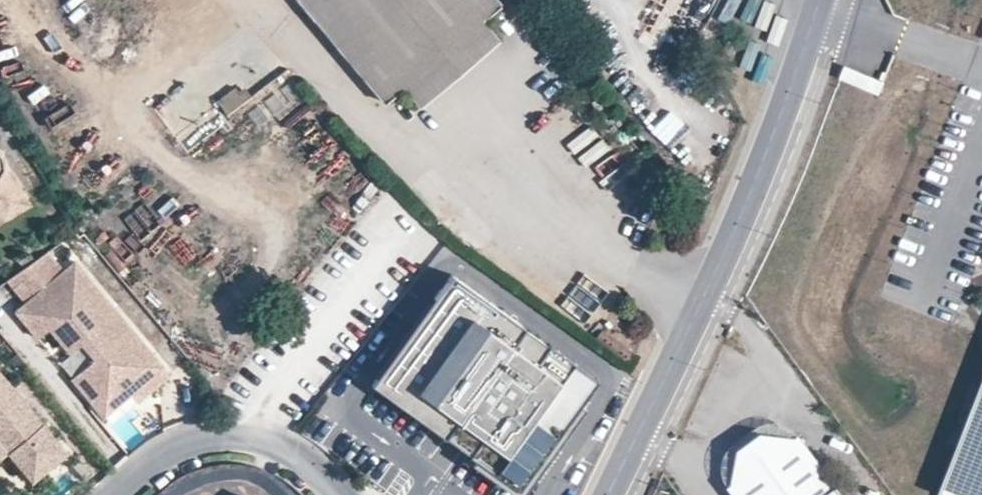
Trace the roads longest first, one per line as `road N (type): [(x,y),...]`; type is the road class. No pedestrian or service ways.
road 1 (tertiary): [(823,0),(723,261),(610,494)]
road 2 (residential): [(336,494),(298,457),(238,439),(176,448),(116,494)]

